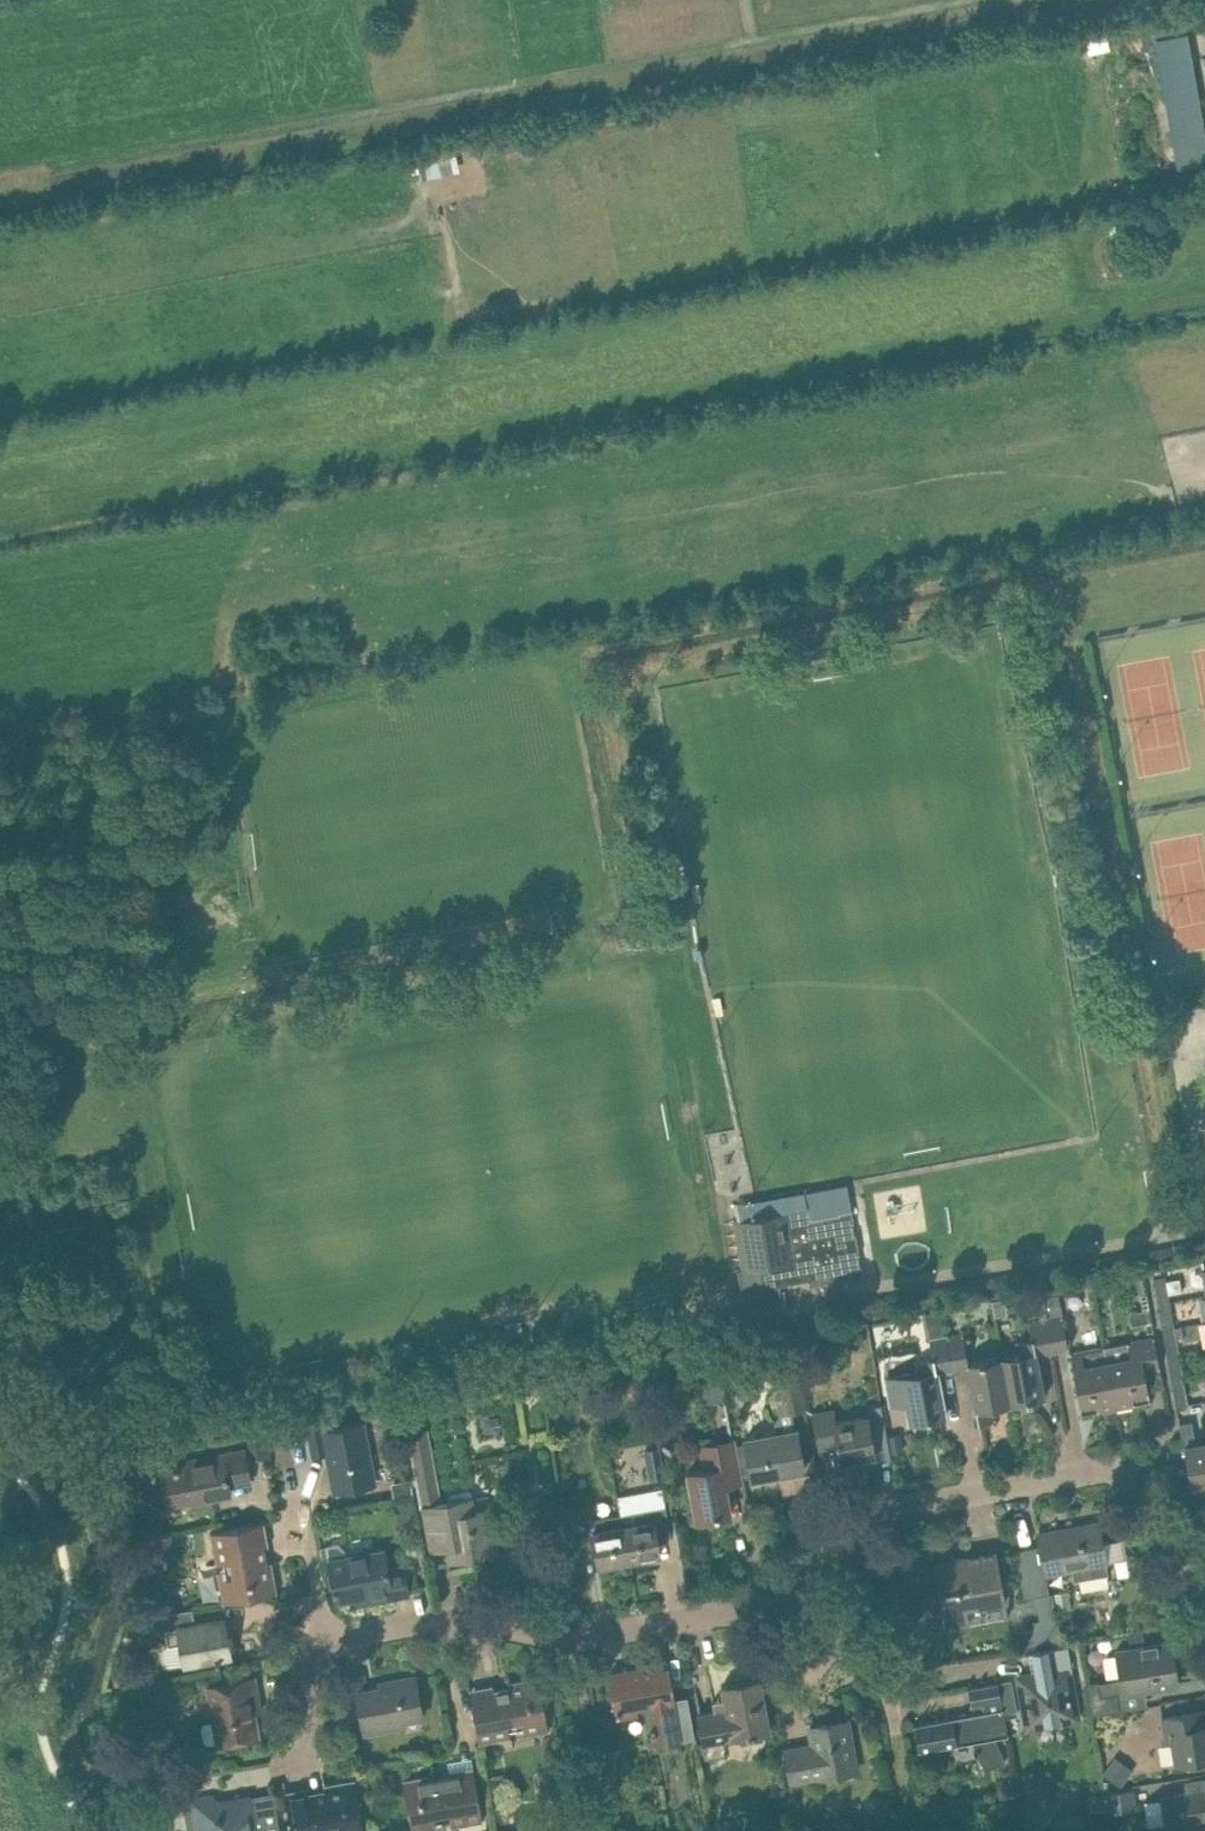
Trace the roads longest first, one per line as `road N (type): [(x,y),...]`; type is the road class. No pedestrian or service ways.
road 1 (residential): [(317,1643),(472,1619),(570,1639),(813,1597)]
road 2 (residential): [(813,1597),(858,1513),(1094,1469),(1122,1478),(1190,1592)]
road 3 (residential): [(813,1597),(833,1632),(868,1661),(897,1732)]
road 4 (residential): [(273,1773),(305,1766),(317,1643)]
road 5 (residential): [(317,1643),(321,1607),(302,1503)]

